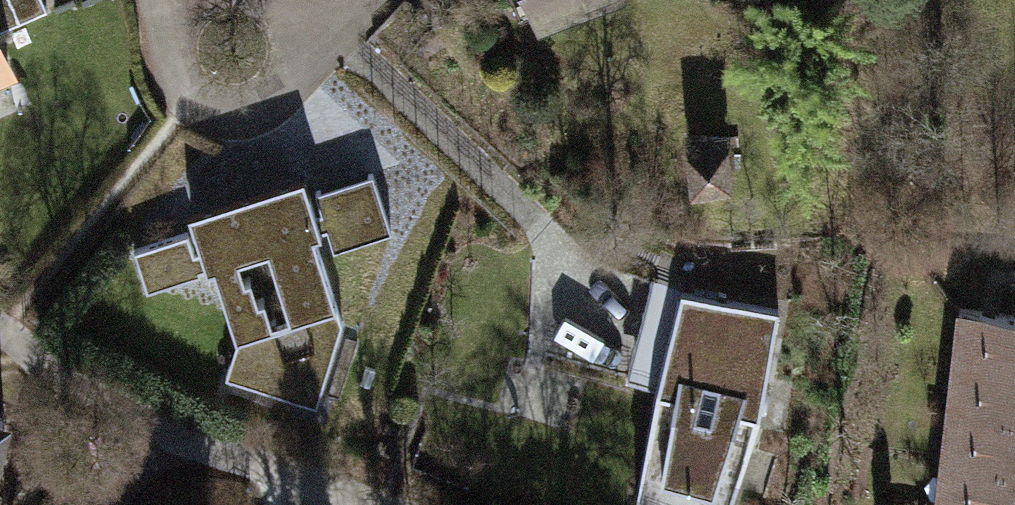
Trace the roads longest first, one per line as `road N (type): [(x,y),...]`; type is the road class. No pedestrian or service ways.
road 1 (residential): [(1,326),(146,428),(320,504)]
road 2 (residential): [(188,0),(170,48),(198,97),(218,107),(261,103),(291,73)]

